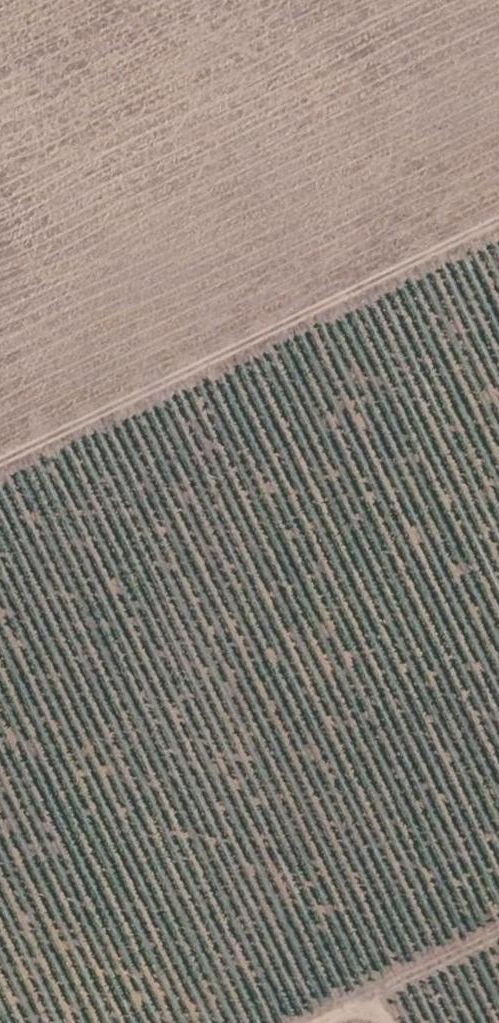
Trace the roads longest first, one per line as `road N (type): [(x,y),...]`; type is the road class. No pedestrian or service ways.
road 1 (track): [(0,462),(498,220)]

